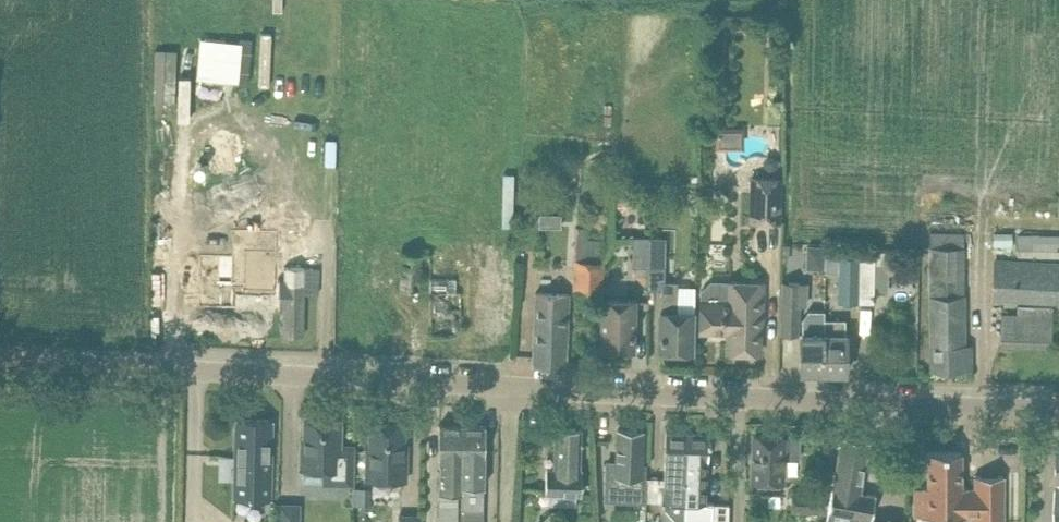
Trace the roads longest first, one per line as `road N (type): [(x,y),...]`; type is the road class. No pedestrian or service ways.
road 1 (residential): [(0,356),(1058,403)]

